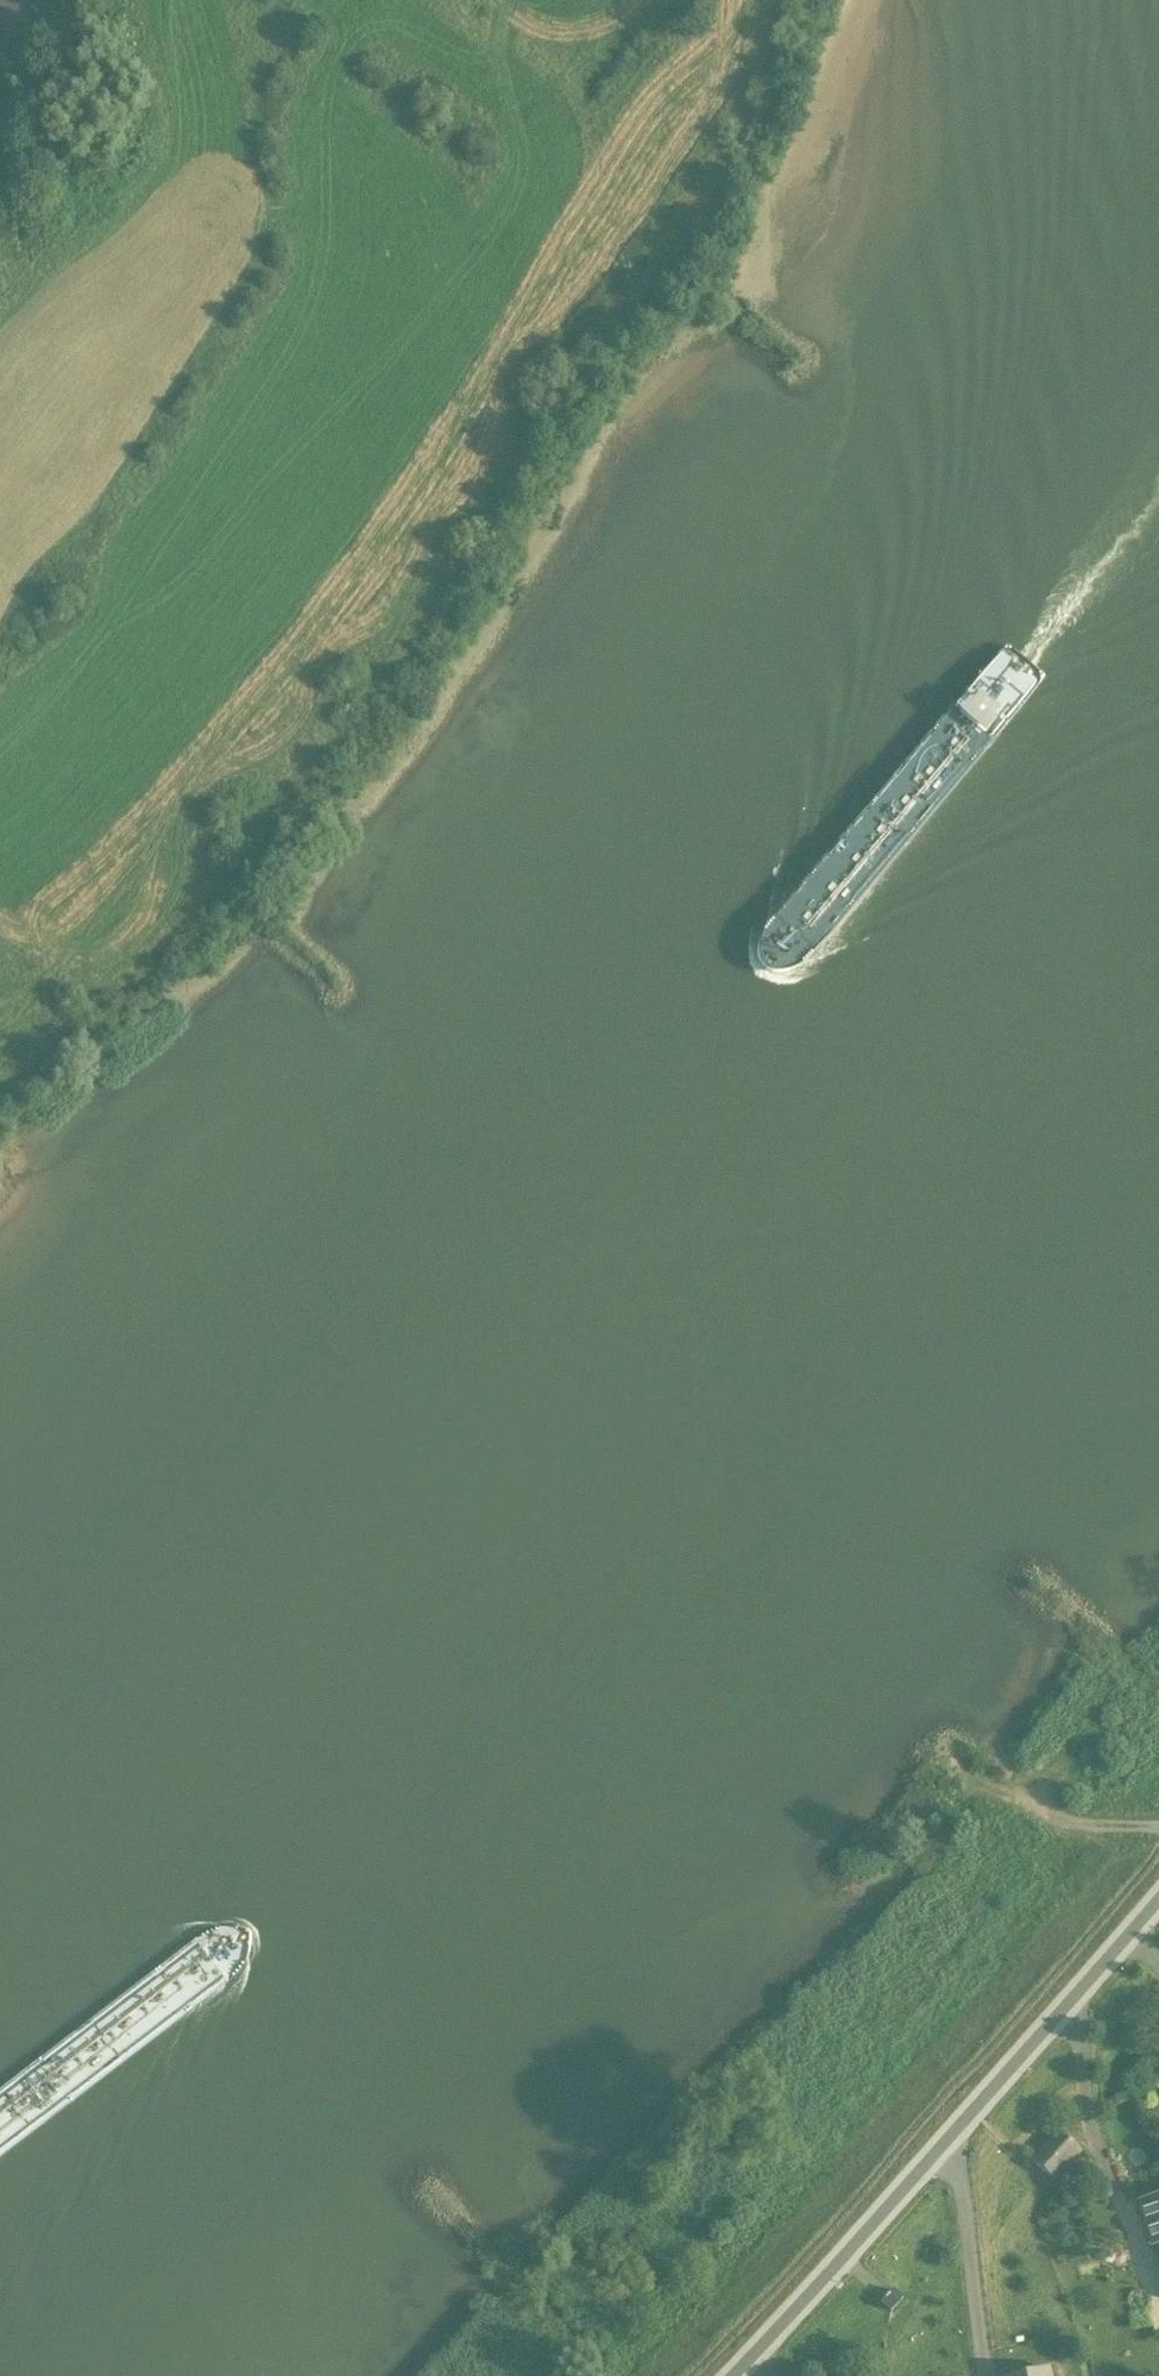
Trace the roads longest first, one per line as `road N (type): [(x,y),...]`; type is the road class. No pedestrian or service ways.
road 1 (tertiary): [(733,2375),(1158,1902)]
road 2 (track): [(999,1792),(1071,1824),(1158,1832)]

